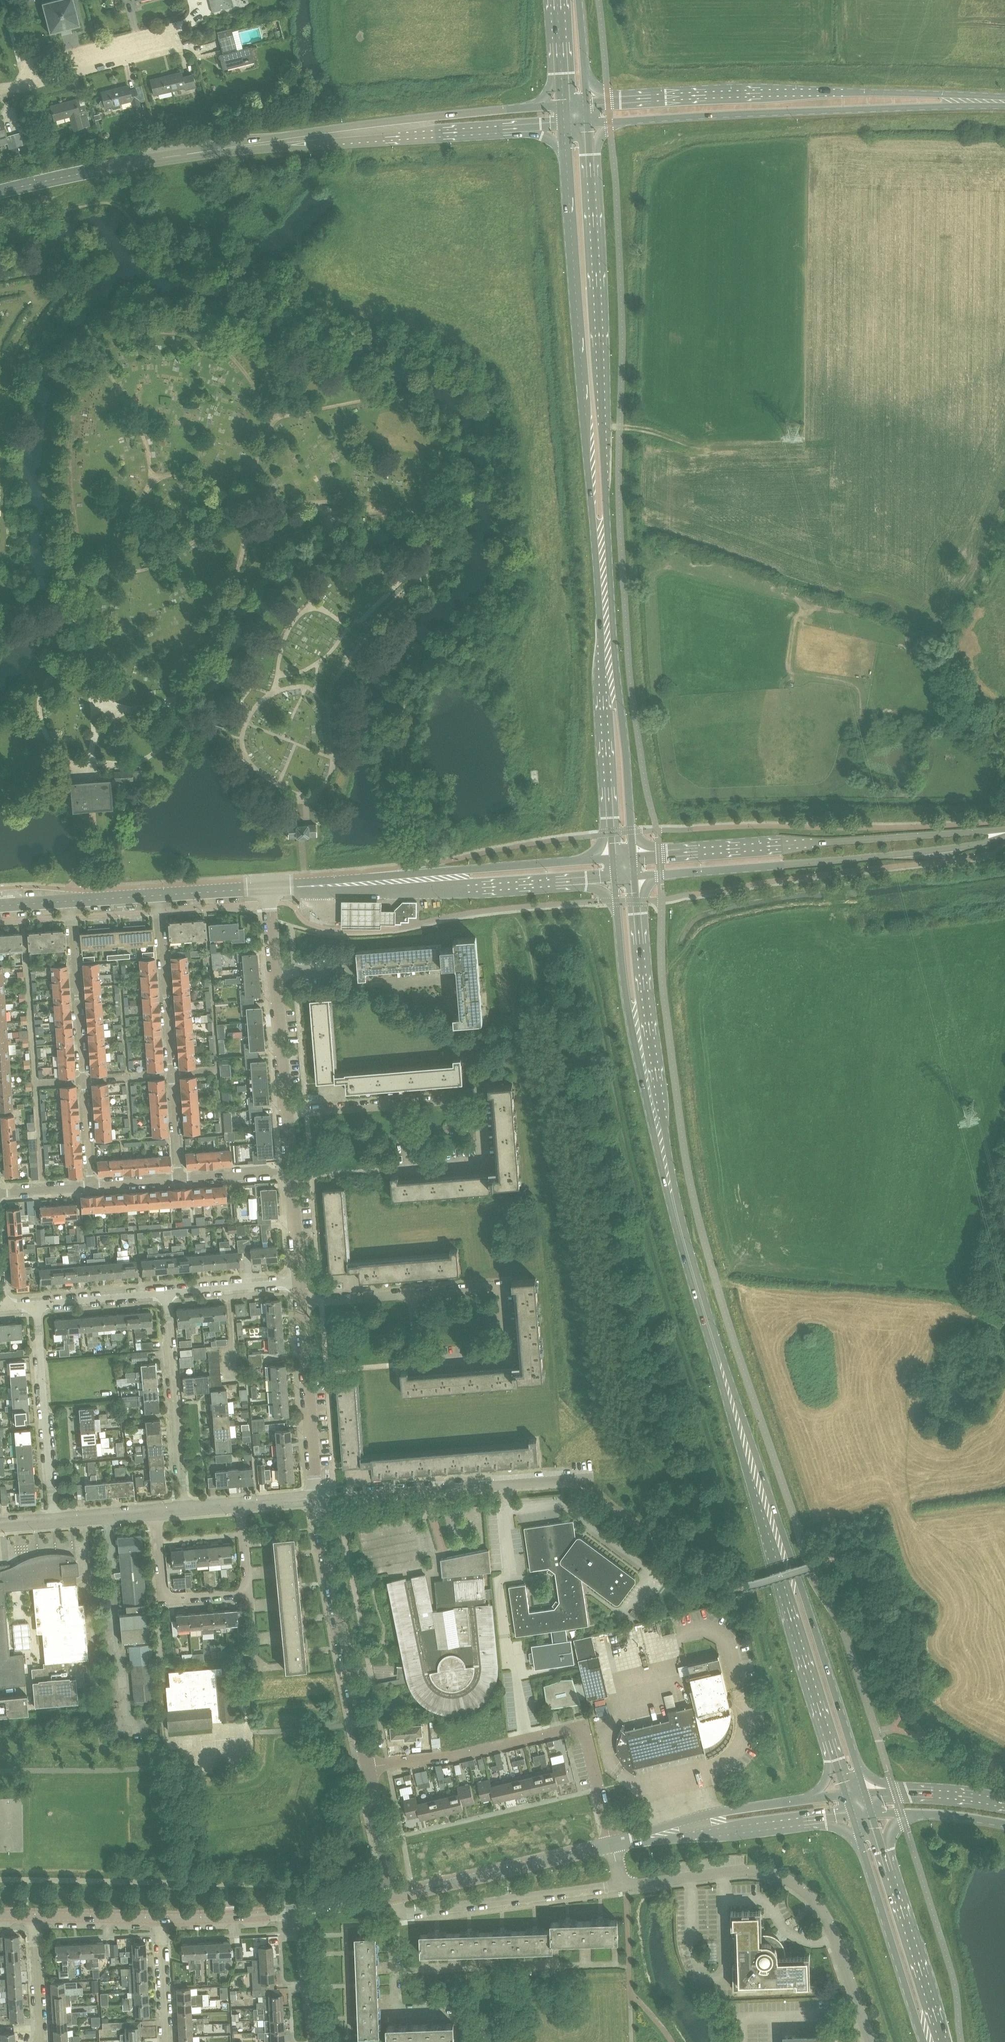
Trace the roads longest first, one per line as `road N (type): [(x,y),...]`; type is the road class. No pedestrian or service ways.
road 1 (primary): [(567,156),(613,859)]
road 2 (primary): [(633,857),(604,484),(591,154)]
road 3 (primary): [(867,1794),(696,1283)]
road 4 (primary): [(696,1283),(847,1795)]
road 5 (primary): [(611,123),(1004,107)]
road 6 (primary): [(1004,98),(621,100)]
road 7 (unclassified): [(1004,830),(633,857)]
road 8 (unclassified): [(635,877),(835,860),(1004,835)]
road 9 (primary): [(682,1236),(635,877)]
road 10 (residential): [(869,2041),(829,1922),(792,1882),(750,1870),(624,1885)]
road 11 (primary): [(617,900),(632,1031),(682,1236)]
road 12 (residential): [(613,1846),(581,1728),(369,1766)]
road 13 (residential): [(158,896),(180,1179)]
road 14 (residential): [(69,902),(91,1185)]
road 15 (tertiary): [(534,108),(259,144)]
road 16 (residential): [(318,1498),(594,1478)]
road 17 (residential): [(369,1766),(318,1498)]
road 18 (tertiary): [(259,144),(527,128)]
road 19 (tertiary): [(0,192),(259,144)]
road 20 (residential): [(242,1504),(249,1592),(163,1598),(155,1512)]
road 21 (residential): [(395,1972),(484,1969),(484,1956),(520,1955),(520,1968),(616,1965)]
road 22 (primary): [(945,2041),(873,1815)]
road 23 (primary): [(854,1817),(928,2041)]
road 24 (residential): [(624,1885),(393,1914)]
road 25 (residential): [(625,1843),(854,1817)]
road 26 (residential): [(847,1795),(747,1808),(625,1843)]
road 27 (residential): [(416,1293),(421,1363),(506,1356),(500,1287)]
road 28 (residential): [(395,1897),(613,1846)]
road 29 (residential): [(183,1509),(166,1294)]
road 30 (residential): [(53,1520),(37,1305)]
road 31 (residential): [(478,1099),(483,1163),(403,1169),(398,1105)]
road 32 (residential): [(318,1498),(302,1301)]
road 33 (residential): [(0,89),(178,45)]
road 34 (unclassified): [(613,859),(469,869),(443,880)]
road 35 (unclassified): [(443,880),(272,889)]
road 36 (unclassified): [(443,880),(467,887),(586,881)]
road 37 (tertiary): [(1004,1803),(867,1794)]
road 38 (residential): [(161,1919),(298,1914)]
road 39 (residential): [(287,1112),(278,976)]
road 40 (residential): [(166,1294),(300,1282)]
road 41 (residential): [(395,1897),(369,1766)]
road 42 (tertiary): [(873,1815),(1004,1824)]
road 43 (residential): [(37,1305),(166,1294)]
road 44 (residential): [(317,2041),(298,1914)]
road 45 (residential): [(33,1916),(161,1919)]
road 46 (residential): [(38,2041),(33,1916)]
road 47 (residential): [(166,2041),(161,1919)]
road 48 (residential): [(396,984),(359,986),(334,972),(278,976)]

